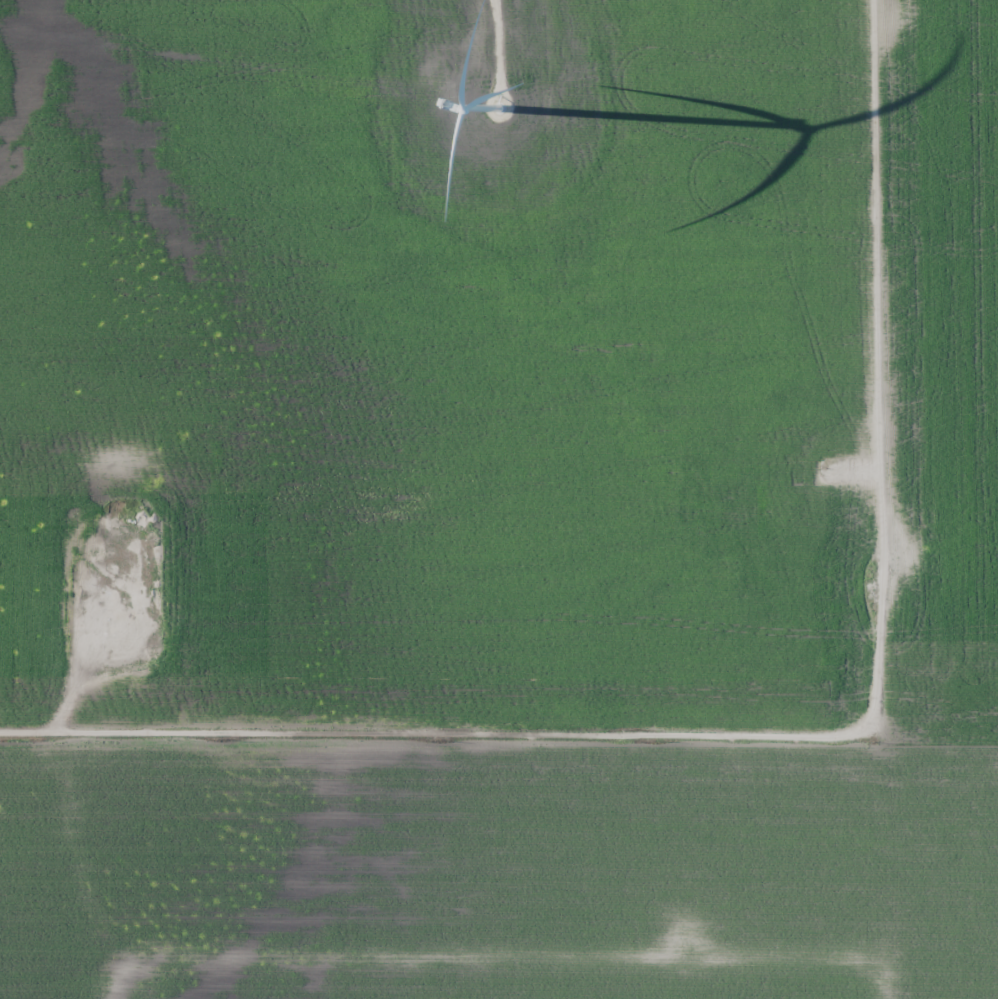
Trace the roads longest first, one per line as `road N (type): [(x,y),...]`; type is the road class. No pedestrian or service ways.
road 1 (residential): [(0,735),(887,724)]
road 2 (residential): [(886,0),(897,599),(887,724)]

